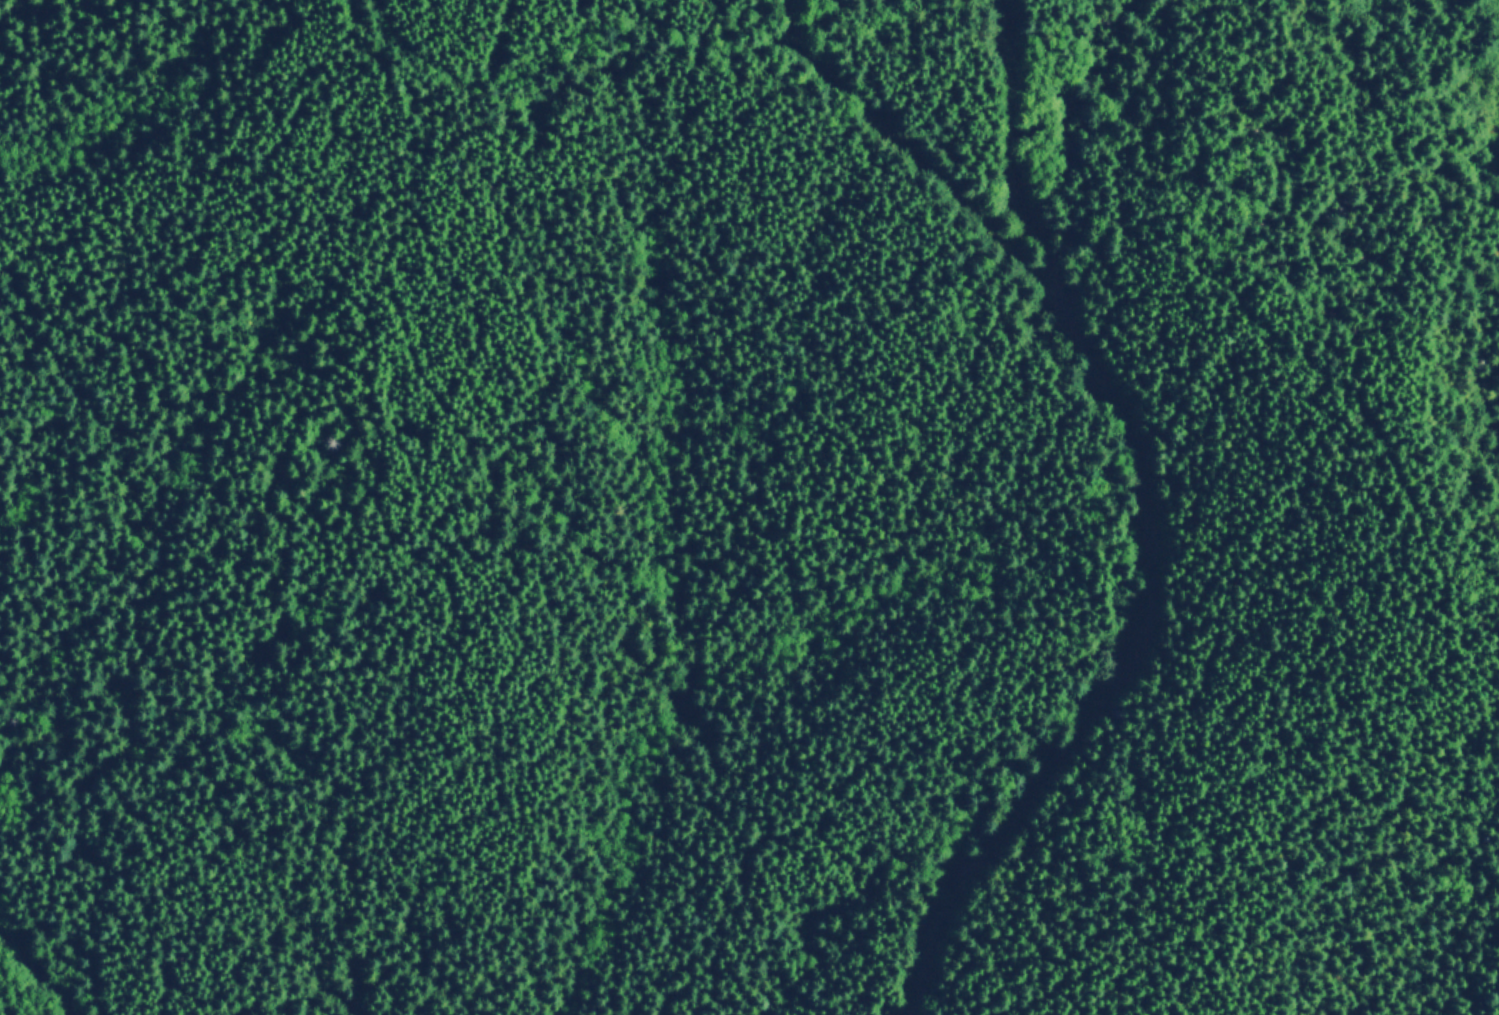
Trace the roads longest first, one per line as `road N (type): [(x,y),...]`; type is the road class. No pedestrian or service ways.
road 1 (track): [(924,1014),(998,820),(1149,675),(1203,590),(1209,487),(1149,378),(1022,232),(1010,196),(795,0)]
road 2 (track): [(1010,196),(1028,166),(1039,0)]
road 3 (track): [(0,909),(108,1014)]

